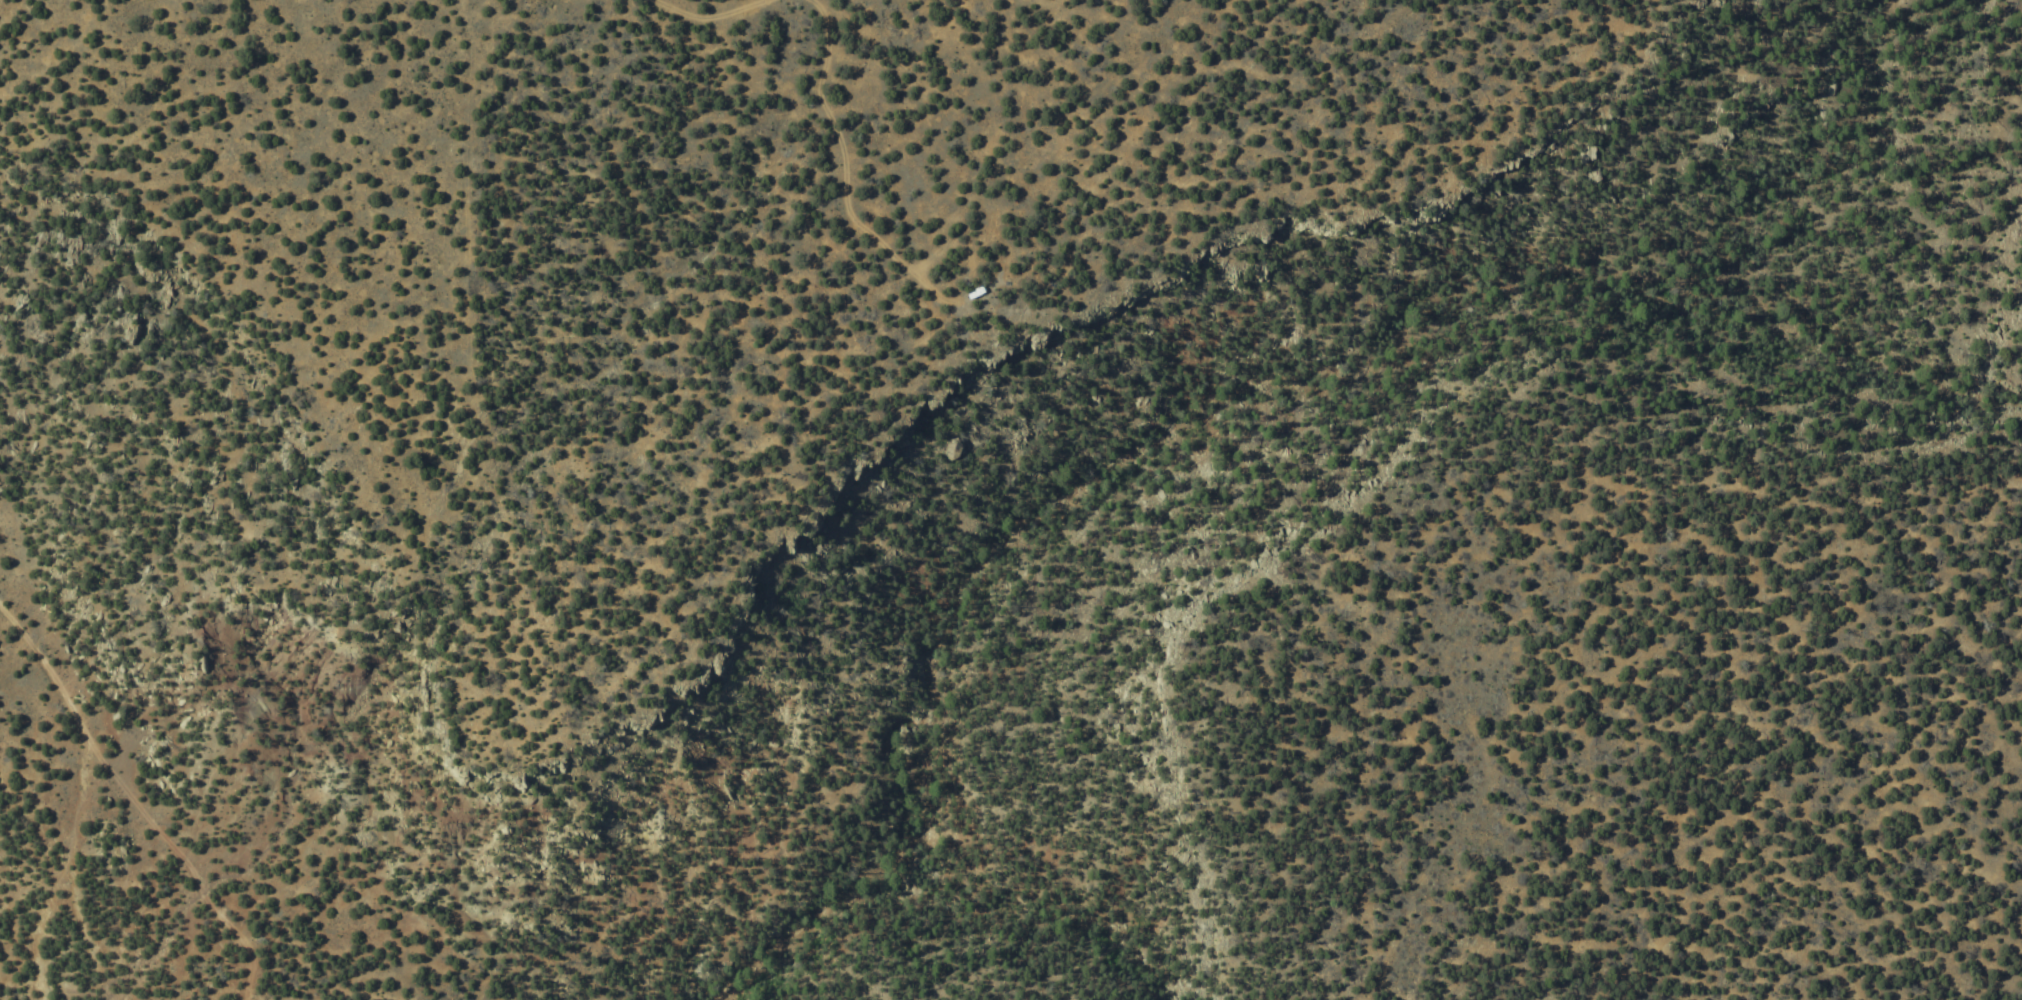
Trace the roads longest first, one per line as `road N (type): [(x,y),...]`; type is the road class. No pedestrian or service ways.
road 1 (track): [(98,999),(82,921),(76,742),(0,616)]

